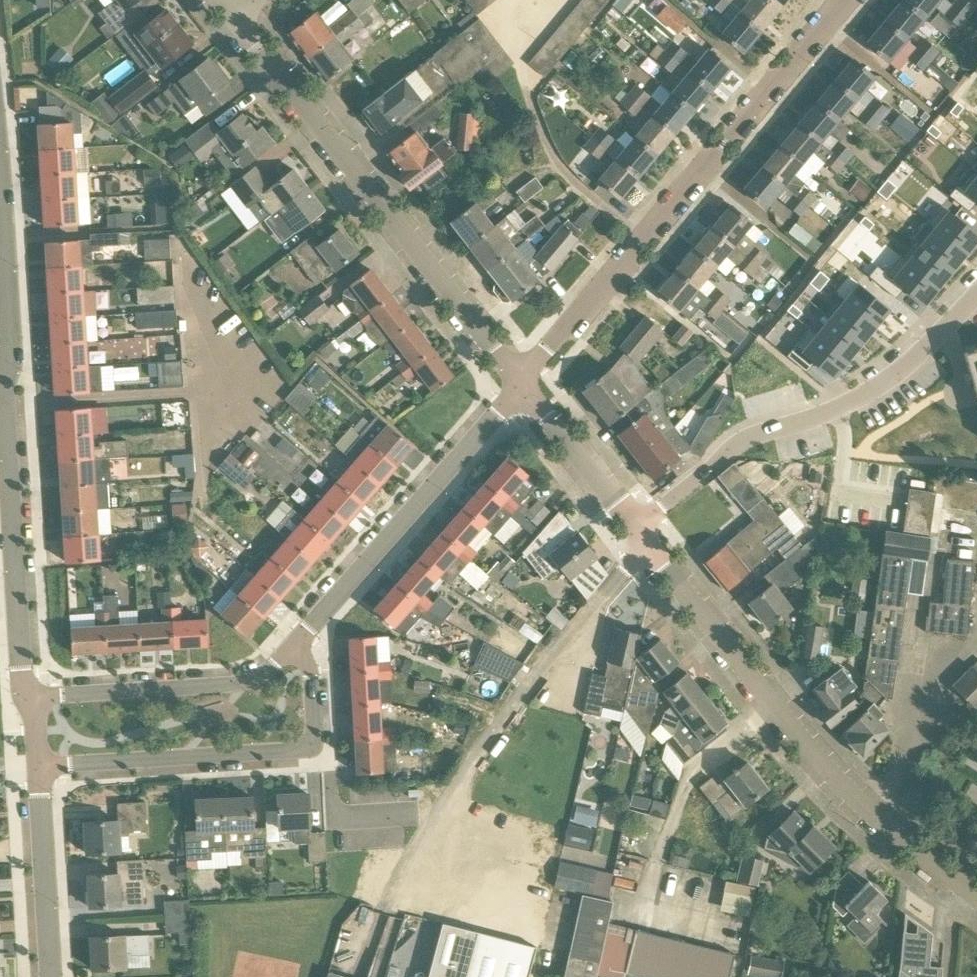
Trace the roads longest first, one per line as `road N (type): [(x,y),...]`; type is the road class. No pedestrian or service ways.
road 1 (residential): [(976,893),(839,782),(631,526)]
road 2 (residential): [(519,380),(844,0)]
road 3 (residential): [(34,698),(20,666),(0,202)]
road 4 (residential): [(519,380),(236,17)]
road 5 (residential): [(631,526),(751,438),(832,413),(878,387),(976,292)]
road 6 (residential): [(37,766),(304,748),(314,733),(310,675),(295,647)]
road 7 (residential): [(295,647),(519,380)]
road 8 (residential): [(34,698),(236,685),(295,647)]
road 9 (residential): [(44,976),(37,766)]
road 10 (residential): [(631,526),(519,380)]

